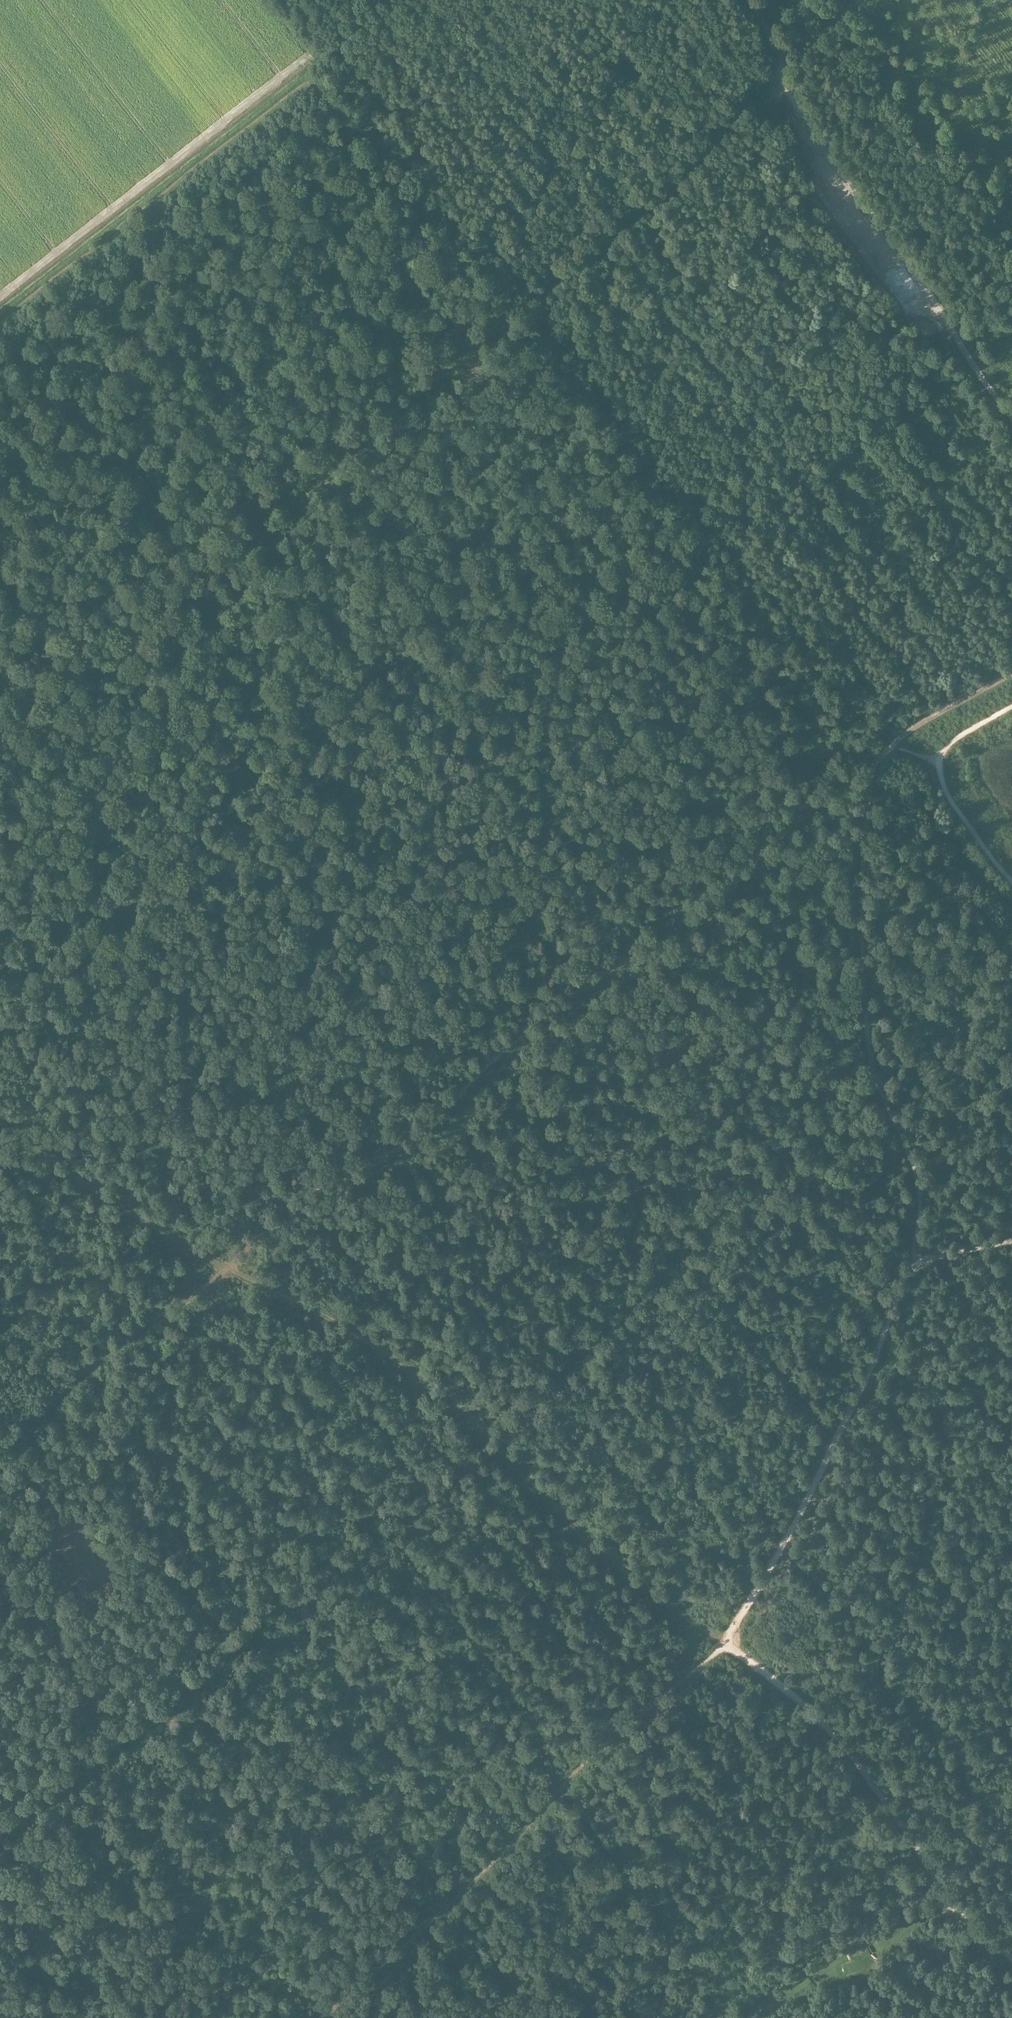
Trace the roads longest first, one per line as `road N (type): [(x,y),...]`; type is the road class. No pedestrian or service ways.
road 1 (track): [(0,1461),(101,1357),(229,1269),(284,1208),(390,1154),(544,1018),(704,908),(904,734),(1011,673)]
road 2 (track): [(0,668),(140,564),(377,421),(650,202),(753,89),(781,71)]
road 3 (track): [(0,1123),(169,1236),(388,1354),(634,1577),(723,1642)]
road 4 (track): [(318,2017),(438,1915),(589,1758),(723,1642)]
road 5 (track): [(723,1642),(834,1437),(908,1266),(920,1257),(1011,1240)]
road 6 (track): [(913,1260),(916,1174),(875,1080),(862,1009),(870,766)]
road 7 (track): [(1011,417),(802,114),(749,0)]
road 8 (track): [(723,1642),(836,1737),(949,1894),(1011,1959)]
road 9 (track): [(0,321),(298,87),(316,84)]
road 10 (track): [(1011,884),(948,798),(939,770),(951,742),(1011,706)]
road 11 (track): [(759,2017),(816,1972),(892,1940),(949,1894)]

